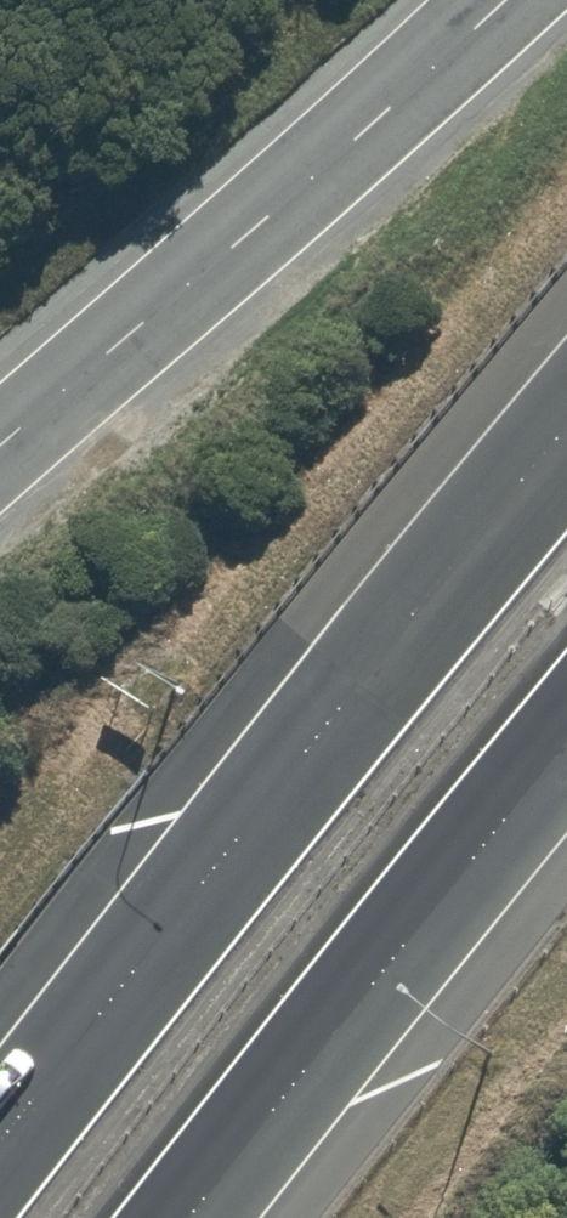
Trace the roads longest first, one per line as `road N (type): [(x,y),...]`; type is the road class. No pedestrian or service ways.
road 1 (trunk): [(0,1134),(566,428)]
road 2 (unclassified): [(0,462),(500,0)]
road 3 (trunk): [(566,737),(185,1217)]

